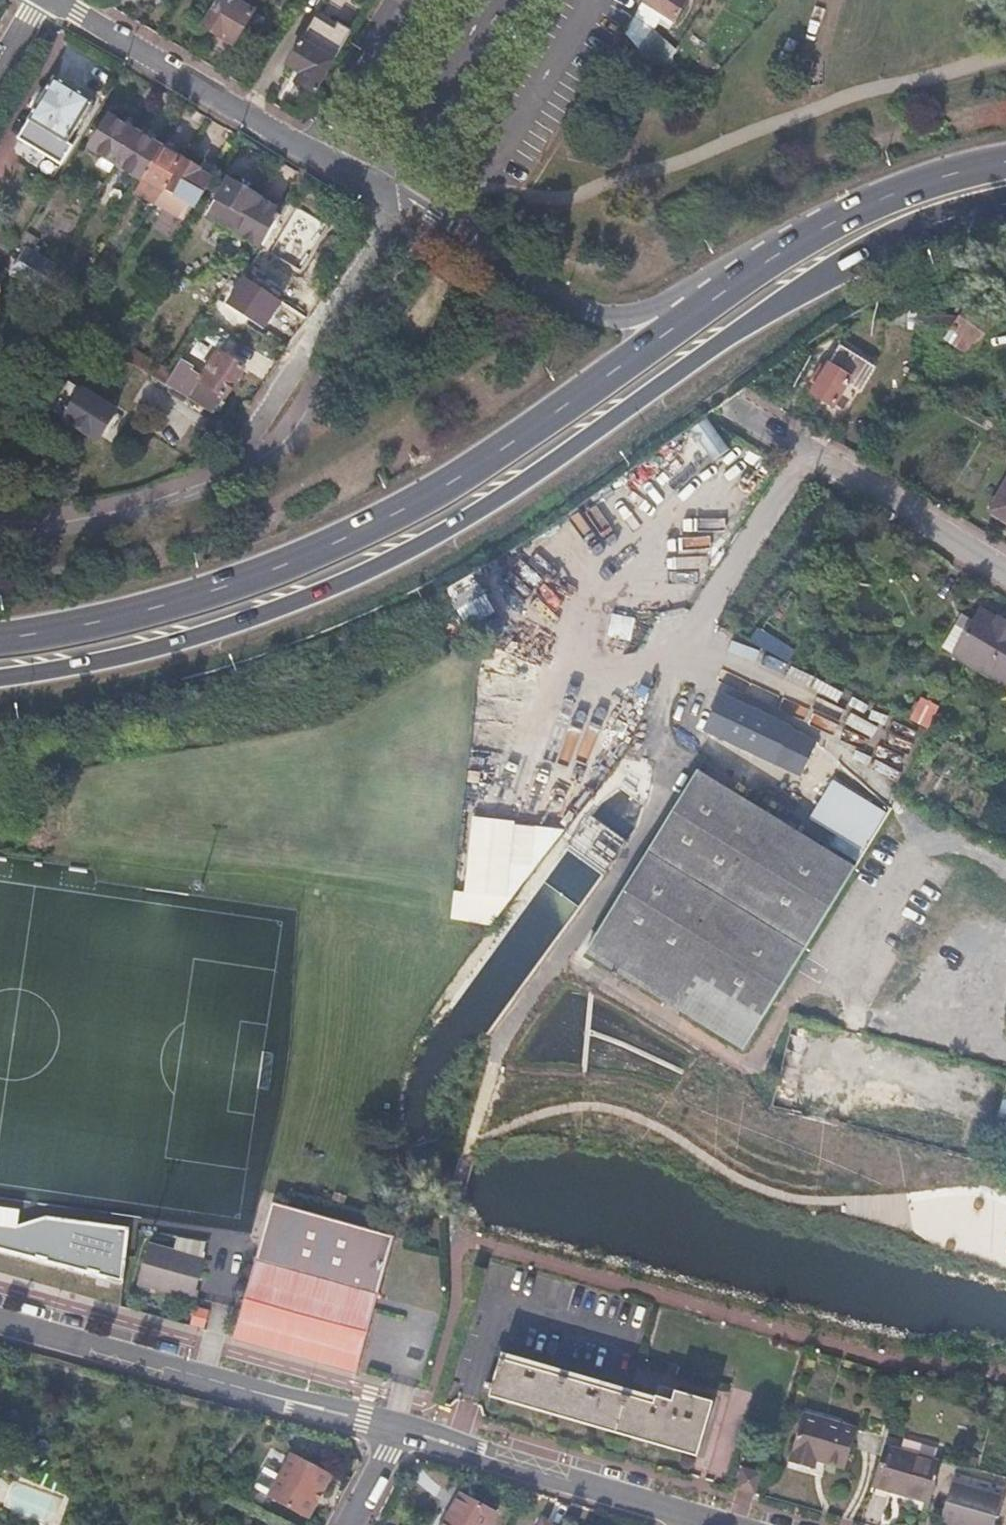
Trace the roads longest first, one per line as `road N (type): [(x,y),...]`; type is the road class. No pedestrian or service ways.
road 1 (trunk): [(1005,160),(919,183),(830,224),(449,482),(339,539),(155,607),(0,638)]
road 2 (trunk): [(0,677),(174,644),(328,590),(460,522),(842,265),(933,223),(1005,203)]
road 3 (residential): [(0,1320),(401,1429)]
road 4 (residential): [(382,195),(52,0)]
road 5 (residential): [(401,1429),(691,1515)]
road 6 (residential): [(248,440),(380,239),(382,195)]
road 7 (residential): [(586,309),(407,198),(382,195)]
road 8 (residential): [(806,451),(1005,570)]

